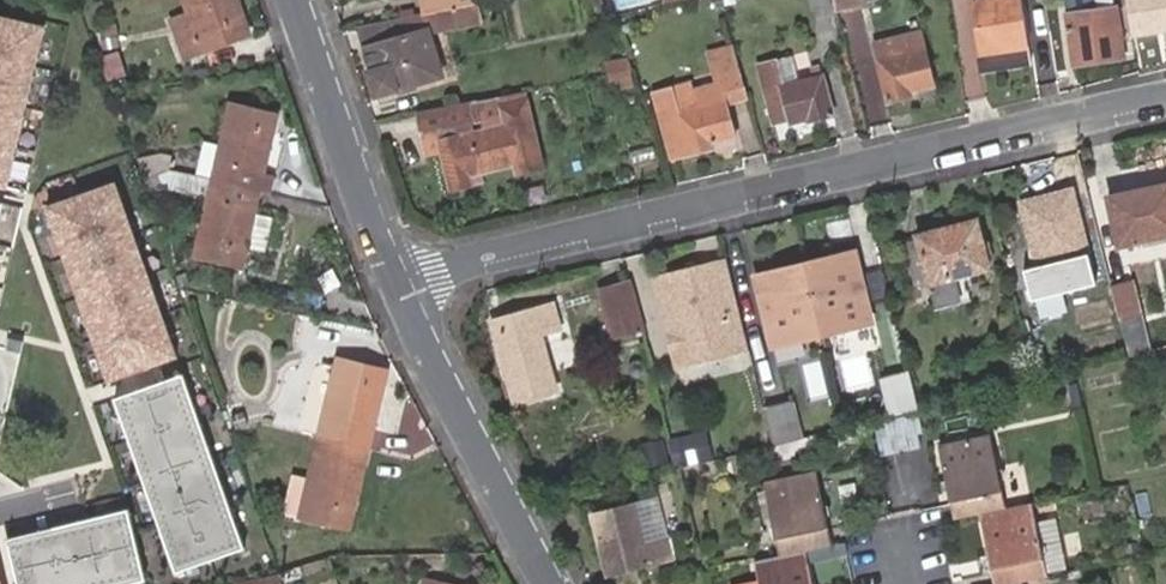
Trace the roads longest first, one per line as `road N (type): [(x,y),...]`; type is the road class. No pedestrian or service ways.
road 1 (residential): [(400,280),(1165,104)]
road 2 (residential): [(400,280),(551,583)]
road 3 (residential): [(296,0),(400,280)]

